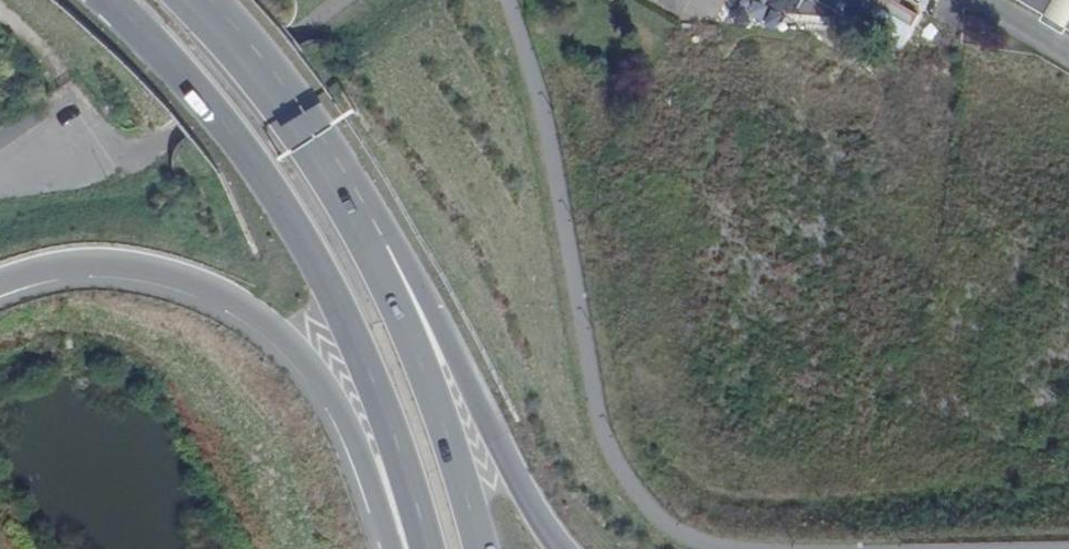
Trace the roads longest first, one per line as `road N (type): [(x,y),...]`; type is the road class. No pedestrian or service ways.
road 1 (primary): [(104,0),(149,40),(284,198),(331,275),(382,399),(426,548)]
road 2 (trunk): [(0,284),(30,271),(123,264),(211,287),(283,329),(344,411),(395,548)]
road 3 (trunk): [(569,548),(538,515),(406,260),(373,247)]
road 4 (primary): [(476,548),(429,376),(373,247)]
road 5 (primary): [(373,247),(322,152),(192,0)]

